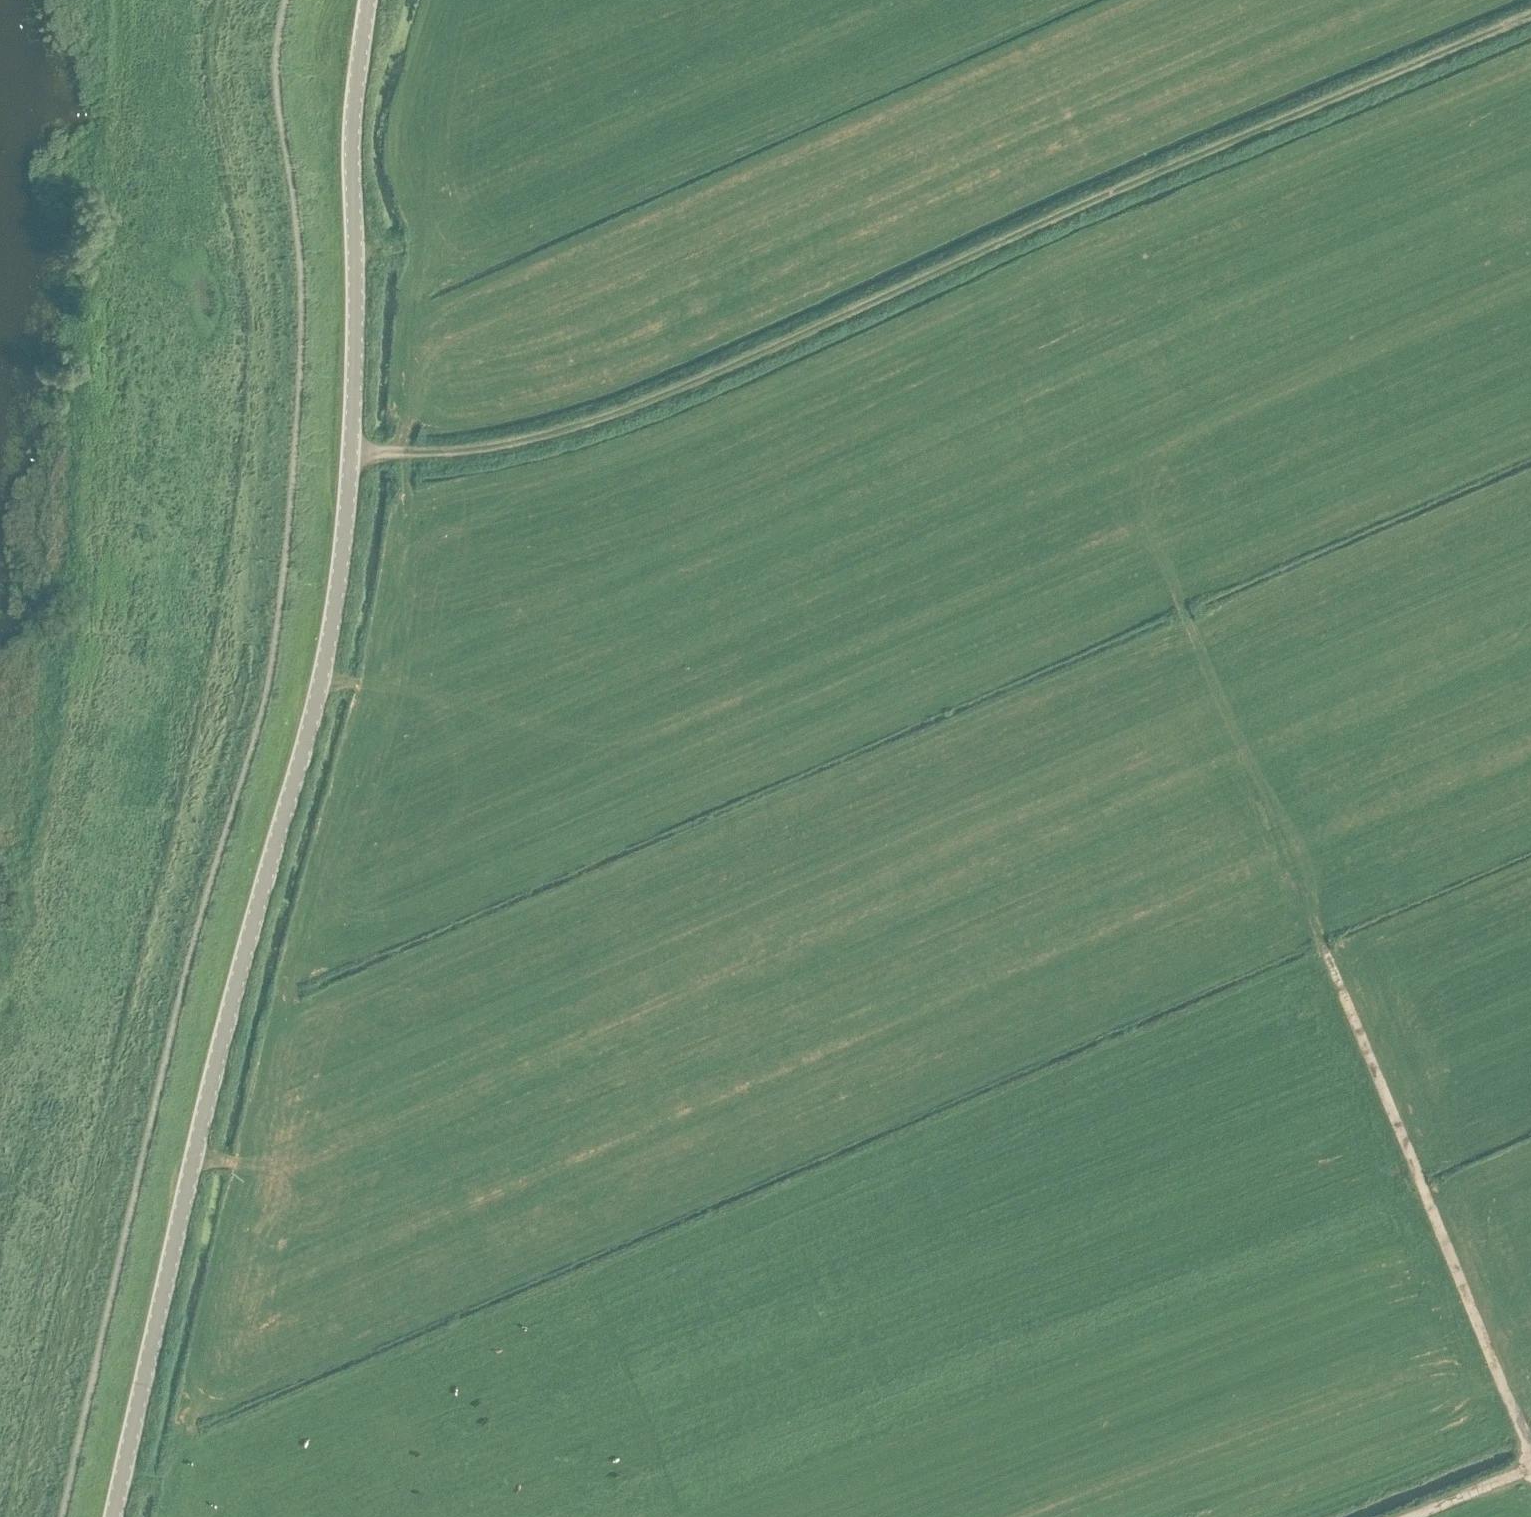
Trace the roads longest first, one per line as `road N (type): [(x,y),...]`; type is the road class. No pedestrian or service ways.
road 1 (unclassified): [(117,1516),(234,988),(311,728),(333,610),(355,382),(349,233),(368,0)]
road 2 (track): [(1530,17),(651,401),(439,460),(350,449)]

